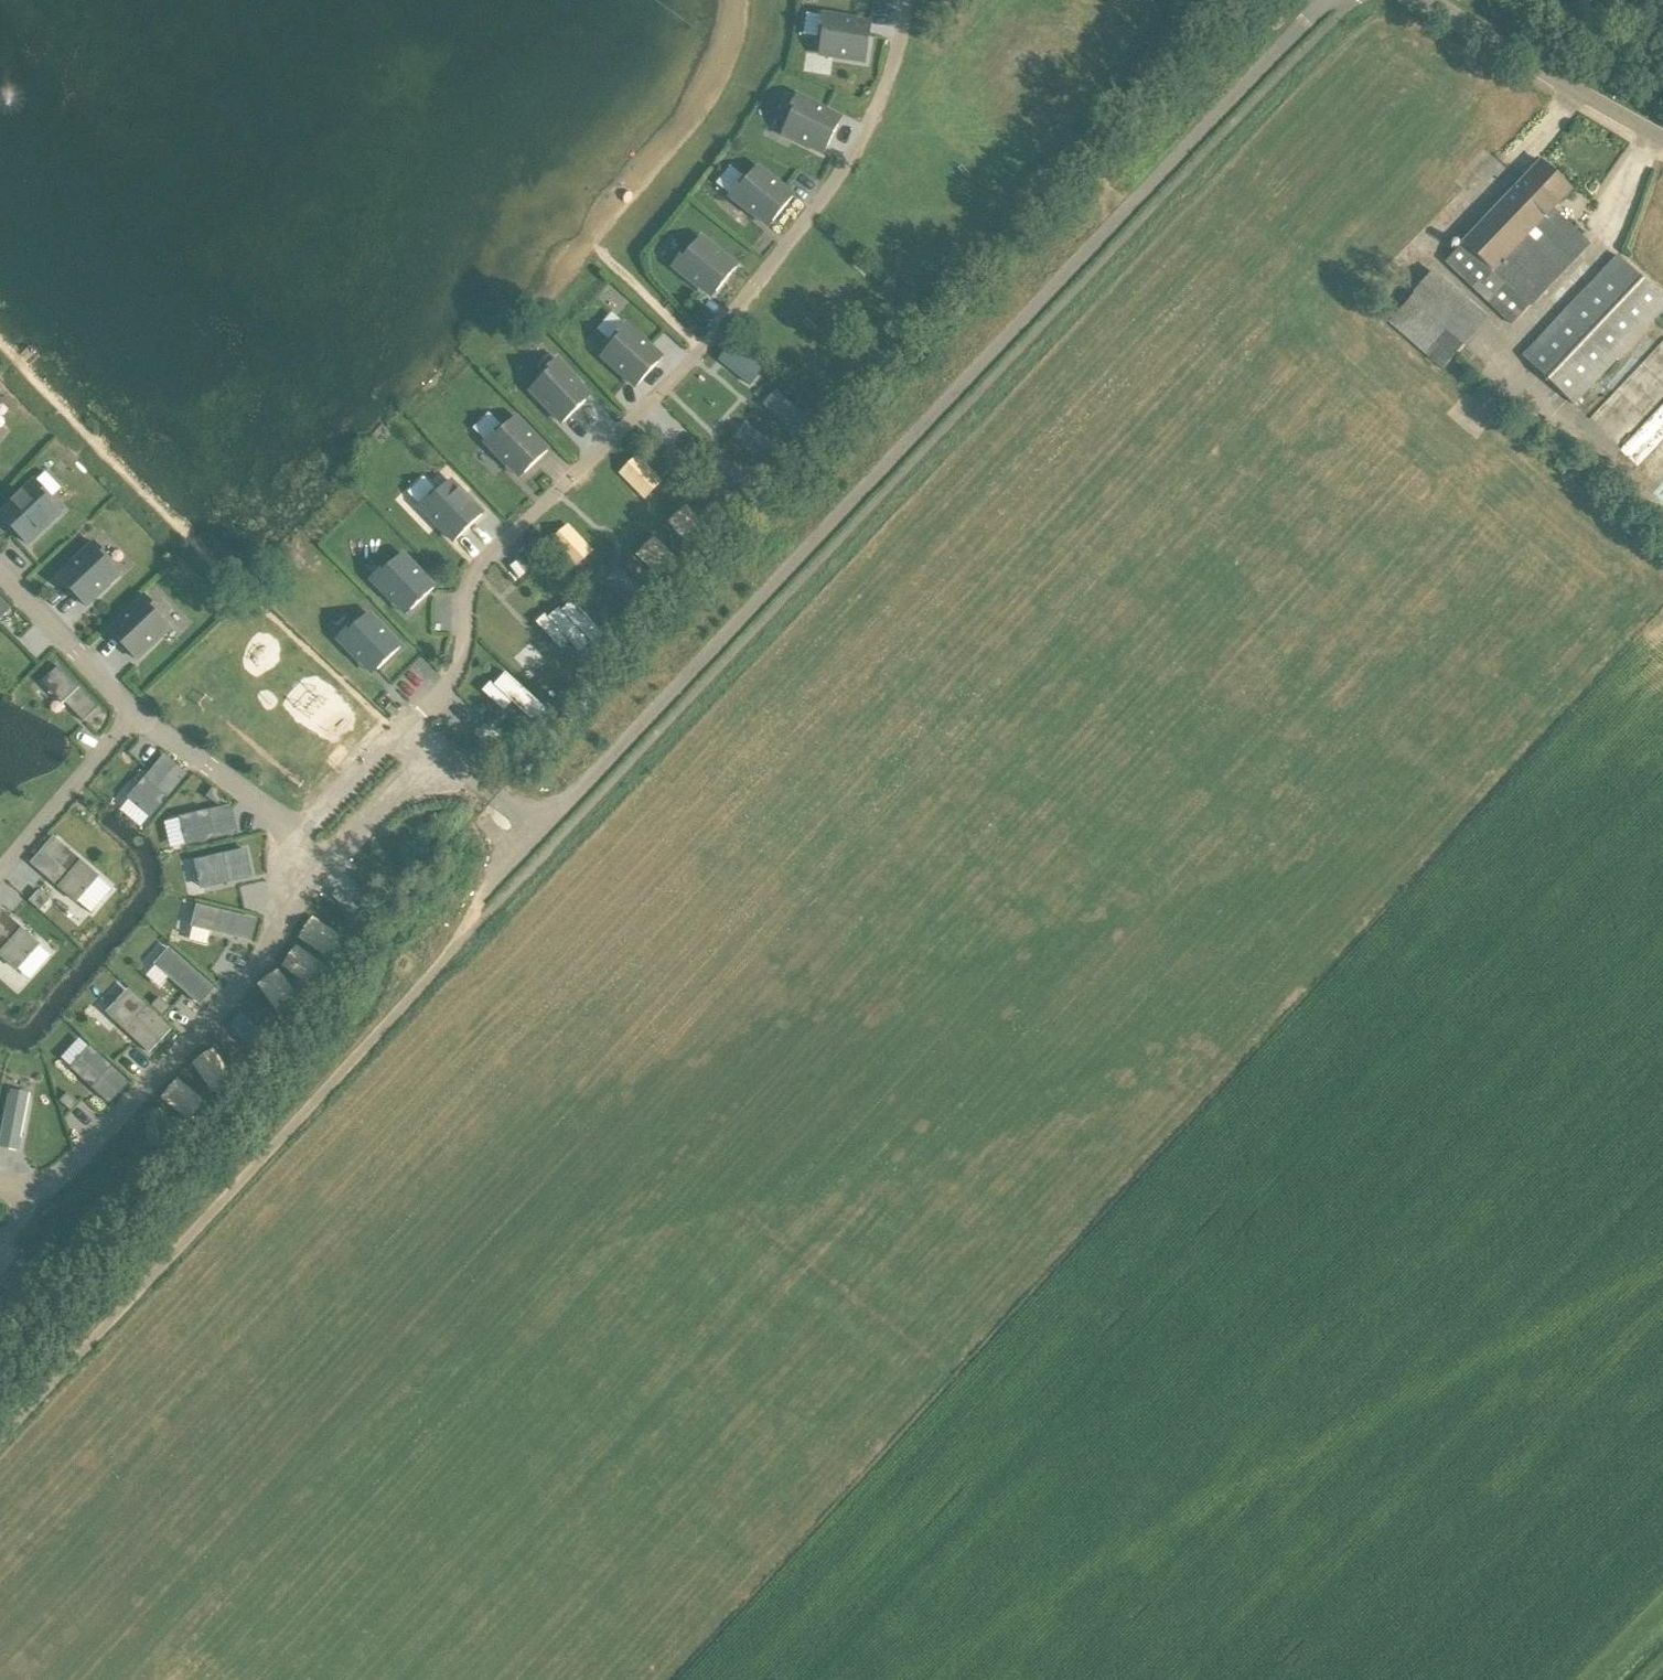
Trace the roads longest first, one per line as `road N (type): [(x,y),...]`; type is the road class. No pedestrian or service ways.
road 1 (unclassified): [(1303,0),(690,673),(528,837),(499,813)]
road 2 (unclassified): [(408,720),(465,665),(470,578),(631,432),(778,268),(863,146),(909,39),(906,0)]
road 3 (unclassified): [(294,820),(282,901),(256,961),(109,1133),(32,1202),(0,1188)]
road 4 (unclassified): [(1662,125),(1435,0)]
road 5 (unclassified): [(136,716),(0,872)]
road 6 (unclassified): [(0,569),(136,716)]
road 7 (unclassified): [(136,716),(294,820)]
road 8 (unclassified): [(294,820),(408,720)]
road 9 (track): [(528,837),(460,930),(450,958)]
road 10 (unclassified): [(408,720),(499,813)]

